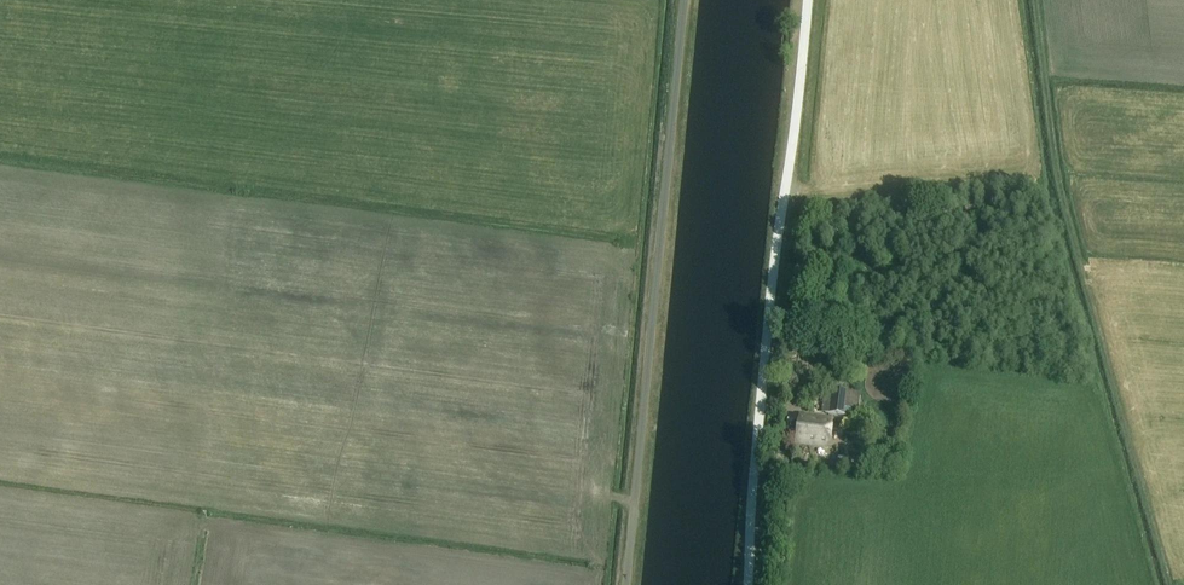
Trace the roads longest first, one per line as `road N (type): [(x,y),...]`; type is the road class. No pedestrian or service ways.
road 1 (track): [(1172,584),(1068,212),(1037,0)]
road 2 (unclassified): [(626,584),(685,0)]

